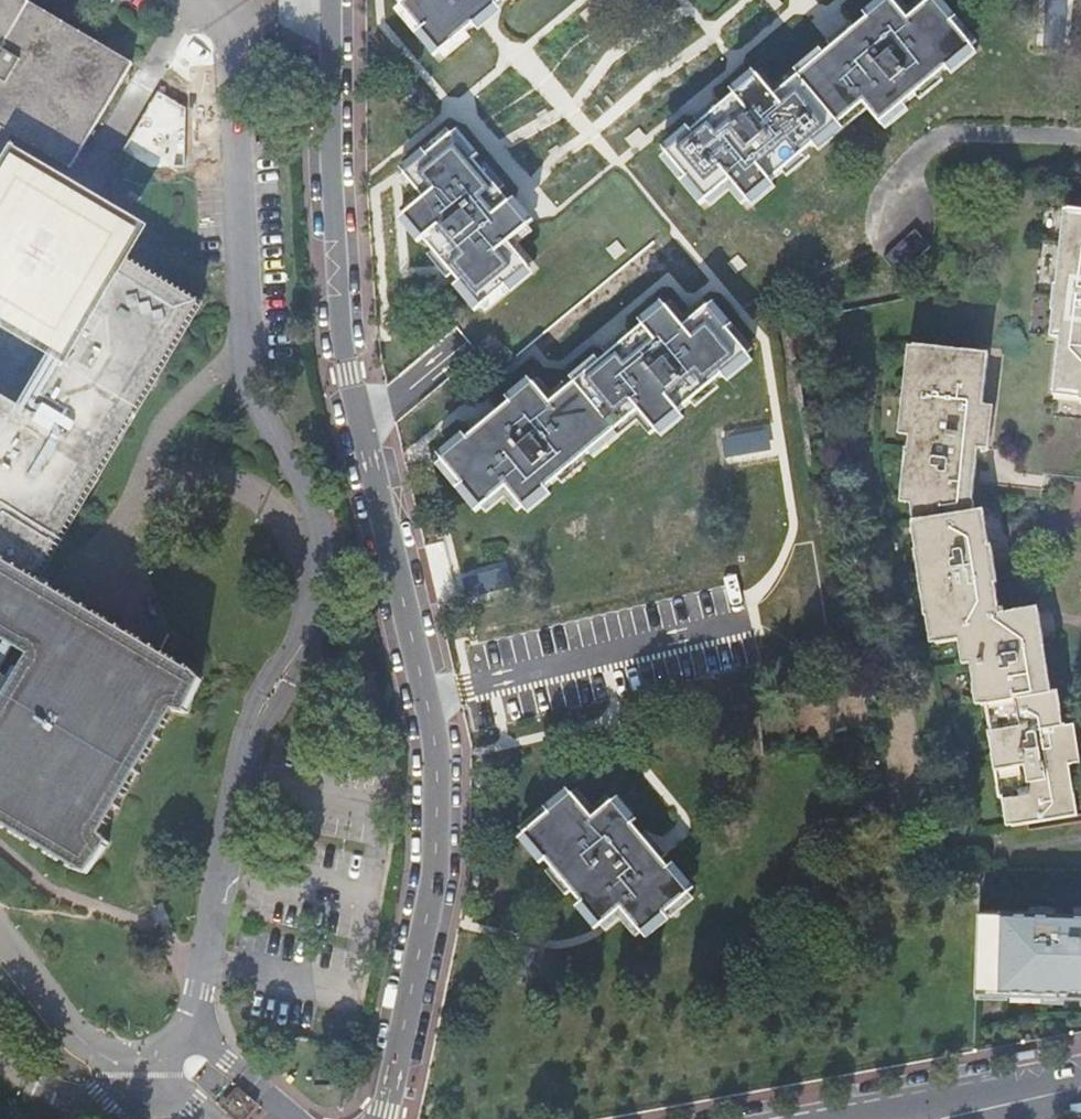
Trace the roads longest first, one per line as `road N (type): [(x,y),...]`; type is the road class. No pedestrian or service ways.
road 1 (unclassified): [(332,0),(342,334),(438,768),(436,850),(383,1118)]
road 2 (secondary): [(923,1118),(1080,1091)]

